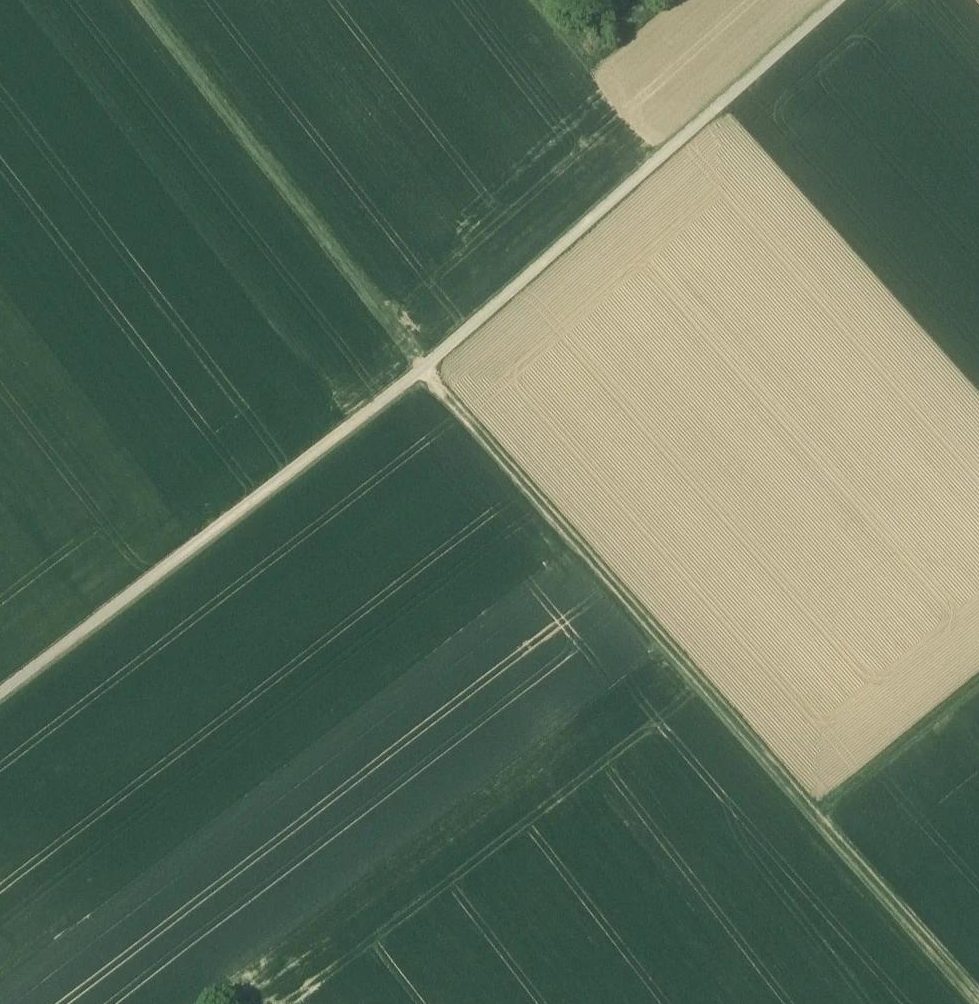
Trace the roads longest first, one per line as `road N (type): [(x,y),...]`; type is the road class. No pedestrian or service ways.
road 1 (track): [(978,985),(422,372)]
road 2 (track): [(839,0),(422,372)]
road 3 (track): [(422,372),(0,695)]
road 4 (track): [(422,372),(143,0)]
road 5 (track): [(832,821),(978,701)]

